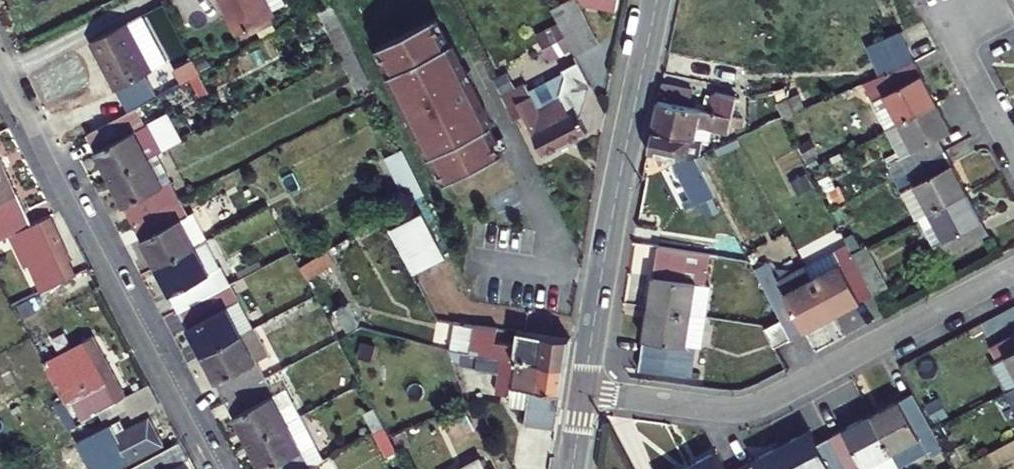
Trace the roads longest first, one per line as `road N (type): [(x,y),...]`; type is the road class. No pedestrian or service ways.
road 1 (residential): [(583,393),(725,410),(756,406),(1013,268)]
road 2 (residential): [(210,468),(0,59)]
road 3 (tertiary): [(657,0),(583,393)]
road 4 (residential): [(1013,152),(938,8)]

